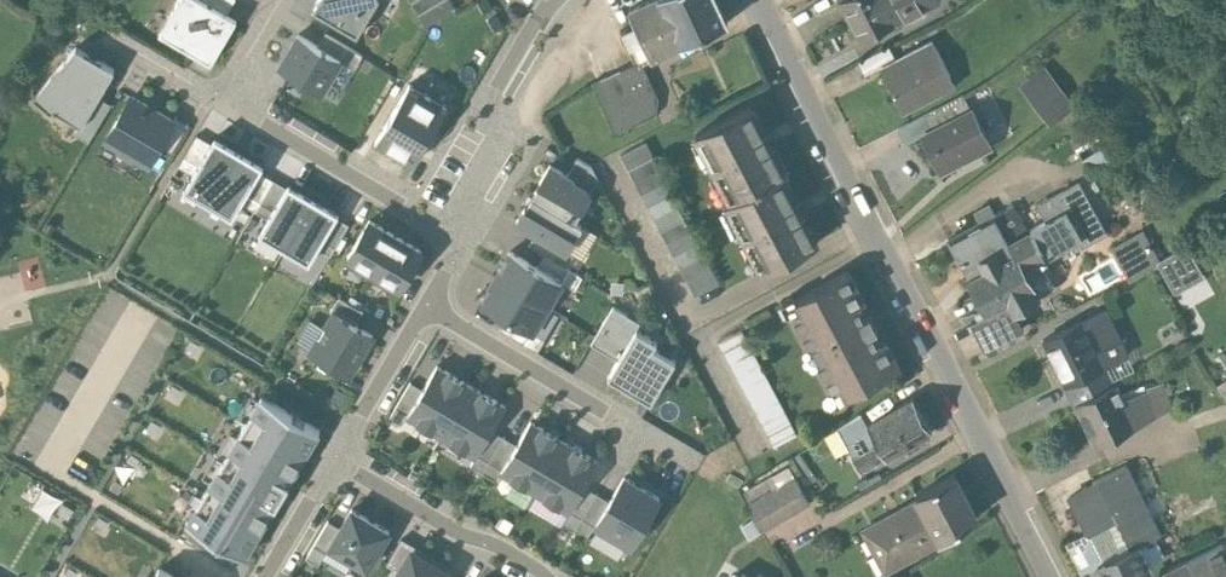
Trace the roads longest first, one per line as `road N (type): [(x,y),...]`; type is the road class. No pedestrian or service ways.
road 1 (tertiary): [(752,0),(1049,576)]
road 2 (residential): [(431,304),(686,454)]
road 3 (residential): [(434,220),(558,0)]
road 4 (residential): [(434,220),(224,98)]
road 5 (residential): [(343,457),(551,576)]
road 6 (residential): [(343,457),(431,304)]
road 7 (residential): [(270,576),(343,457)]

